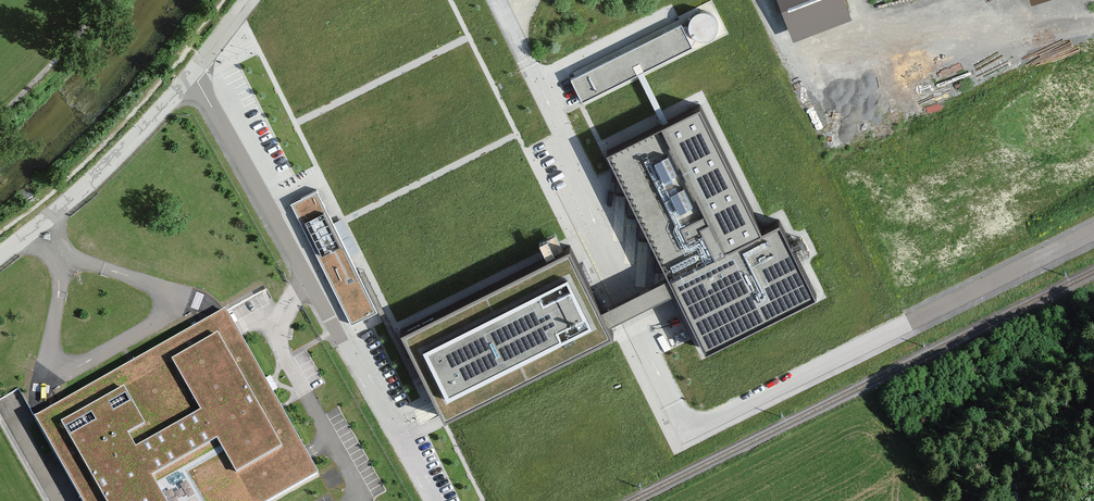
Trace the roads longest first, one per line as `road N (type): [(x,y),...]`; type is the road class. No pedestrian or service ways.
road 1 (unclassified): [(249,0),(140,131),(0,255)]
road 2 (track): [(0,232),(101,149),(224,0)]
road 3 (track): [(0,116),(107,0)]

